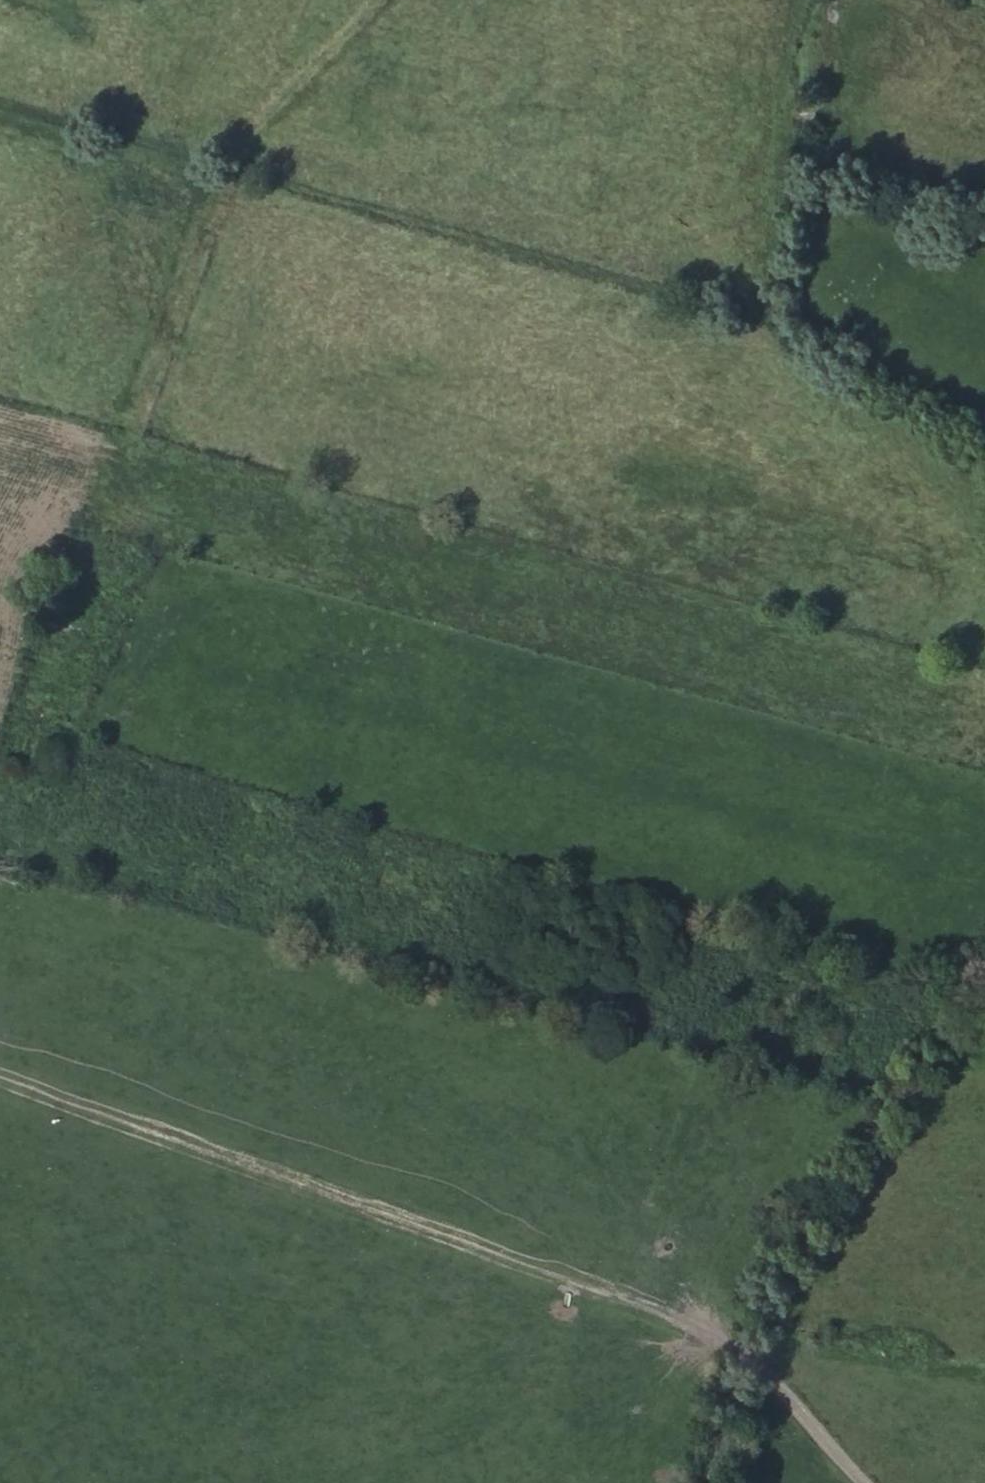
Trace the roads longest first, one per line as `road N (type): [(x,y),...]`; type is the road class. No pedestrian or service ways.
road 1 (track): [(867,1482),(766,1374),(690,1326)]

